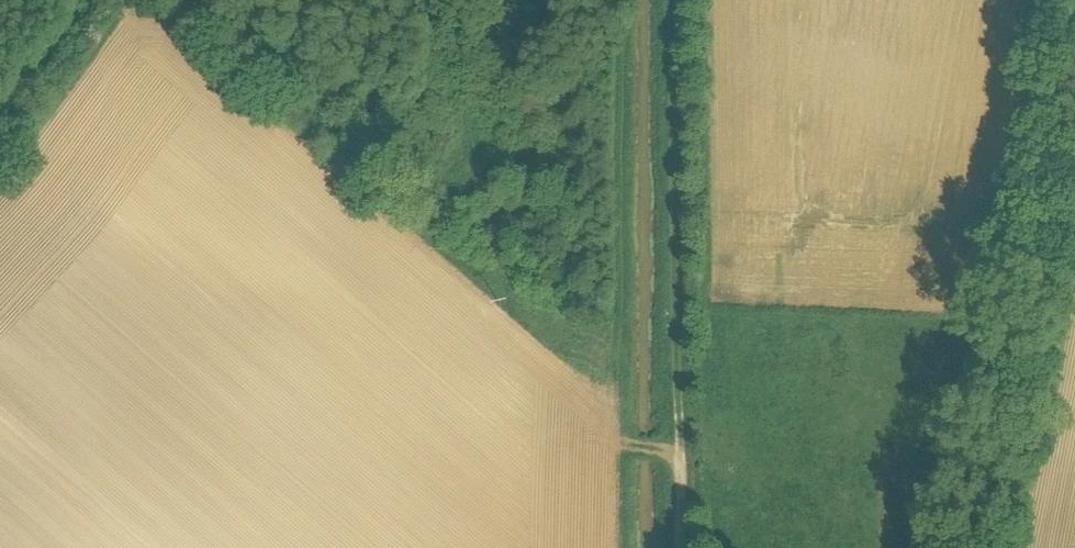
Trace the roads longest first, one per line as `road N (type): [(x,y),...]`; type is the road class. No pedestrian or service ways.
road 1 (track): [(686,547),(680,0)]

